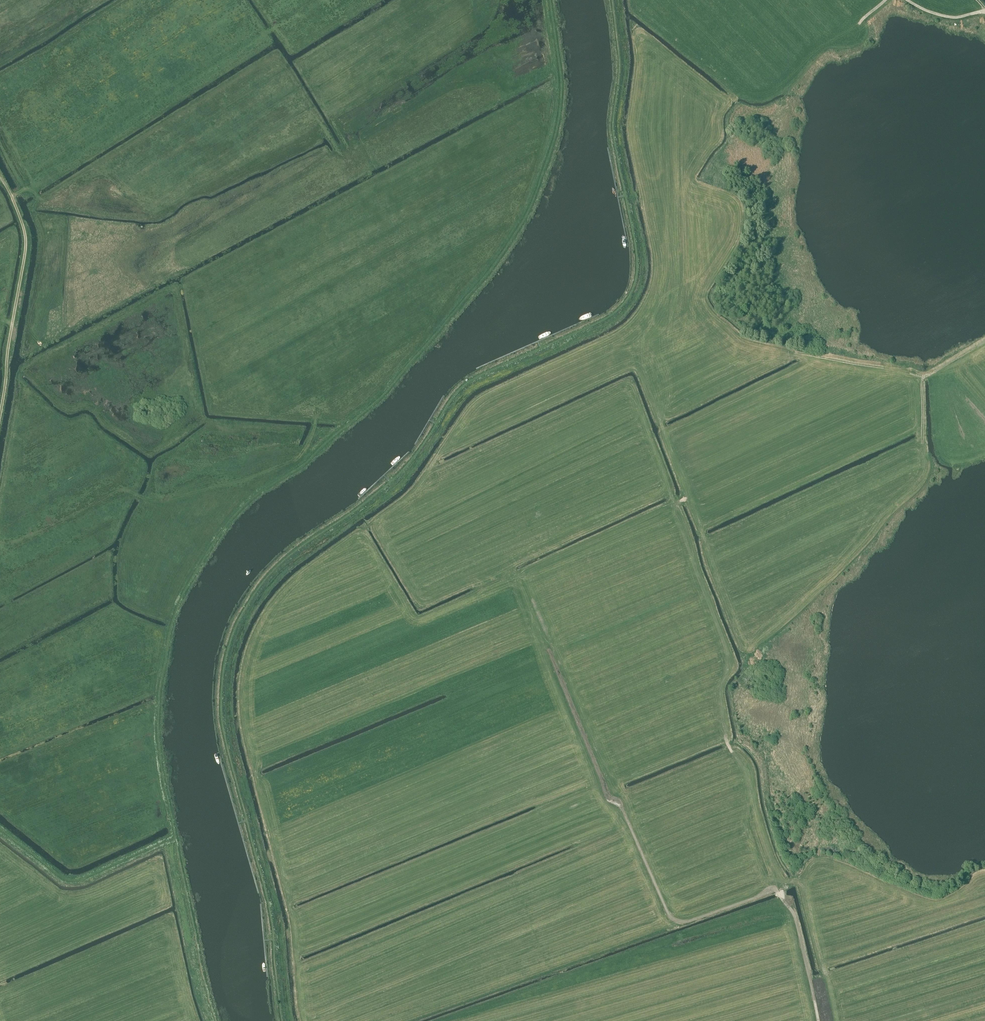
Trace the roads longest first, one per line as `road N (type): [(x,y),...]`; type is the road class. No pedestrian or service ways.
road 1 (track): [(819,1020),(794,915),(774,890),(687,924),(669,917),(551,656)]
road 2 (track): [(0,418),(26,246),(0,175)]
road 3 (track): [(984,341),(924,376),(797,352)]

